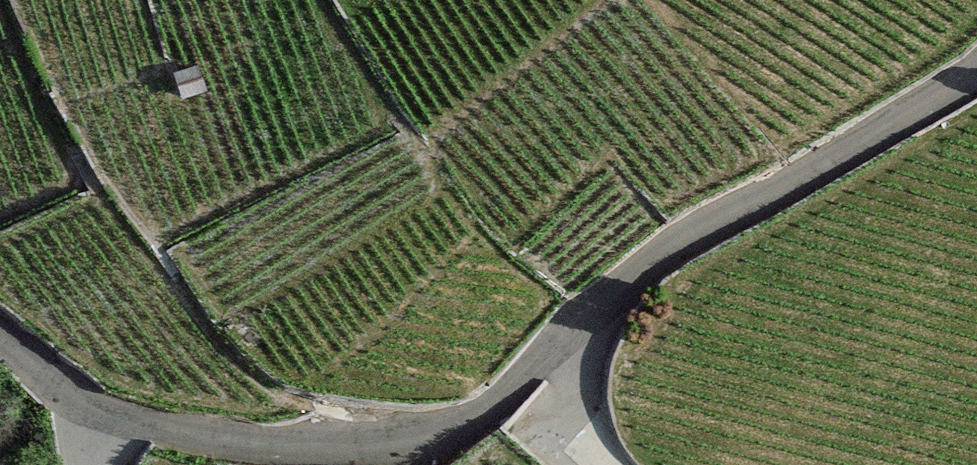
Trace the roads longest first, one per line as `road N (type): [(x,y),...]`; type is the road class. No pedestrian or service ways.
road 1 (unclassified): [(84,404),(203,433),(330,444),(476,408),(701,228),(976,64)]
road 2 (track): [(604,464),(575,435),(585,328)]

